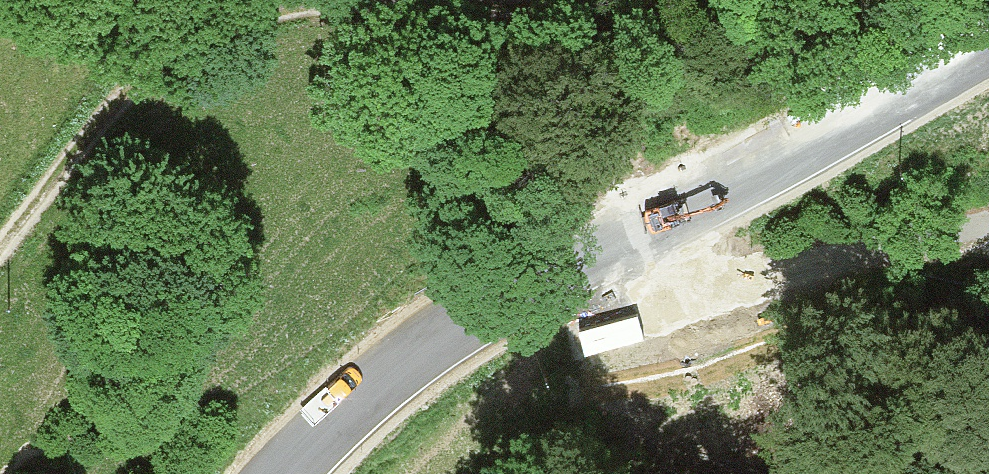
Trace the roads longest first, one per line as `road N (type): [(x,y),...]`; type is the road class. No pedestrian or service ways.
road 1 (tertiary): [(988,49),(428,339),(345,401),(281,473)]
road 2 (track): [(0,253),(151,73),(186,45),(228,26),(325,10),(607,0)]

